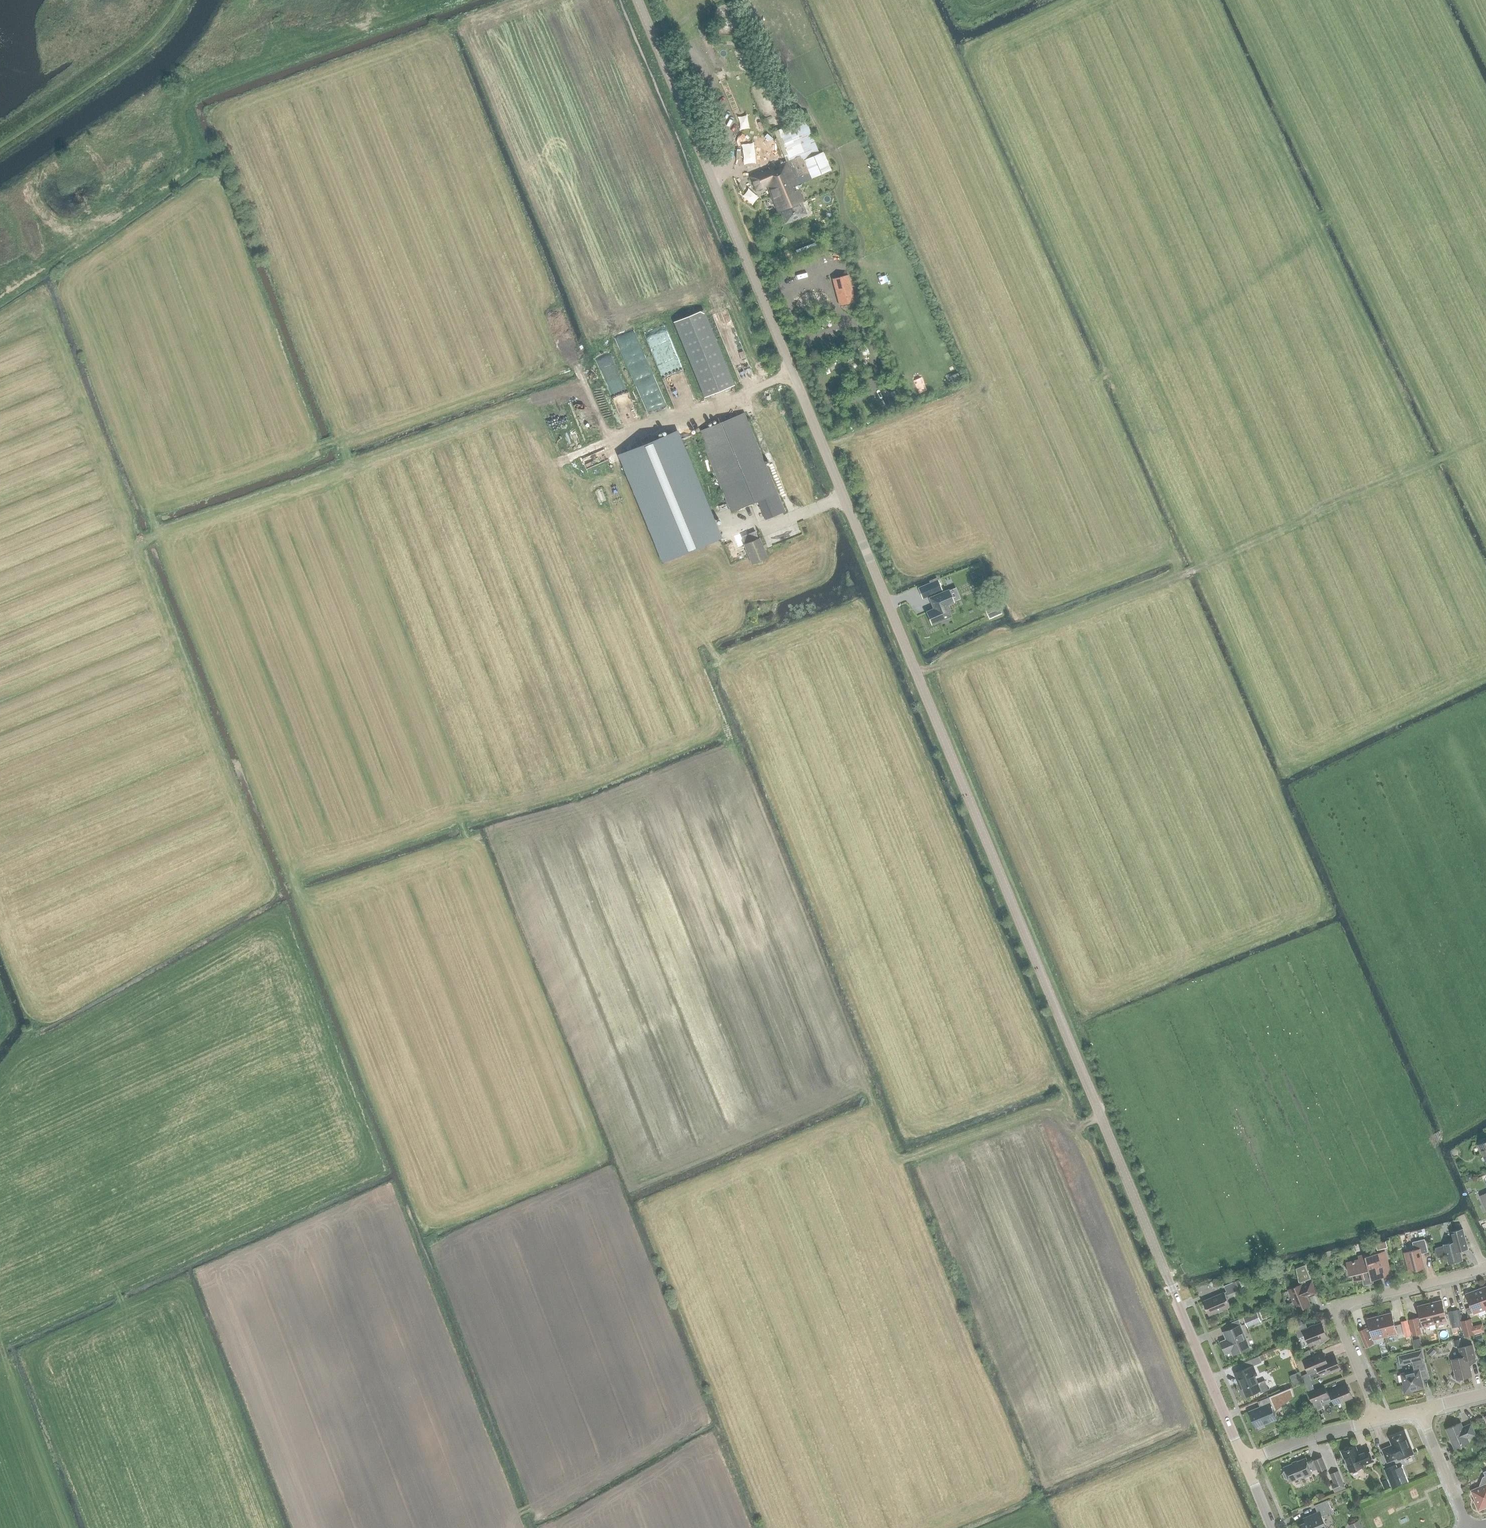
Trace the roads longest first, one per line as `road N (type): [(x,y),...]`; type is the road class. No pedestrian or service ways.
road 1 (tertiary): [(1244,1462),(637,0)]
road 2 (residential): [(1379,1420),(1336,1308),(1485,1266)]
road 3 (unclassified): [(1379,1420),(1244,1462)]
road 4 (residential): [(1468,1527),(1419,1411)]

